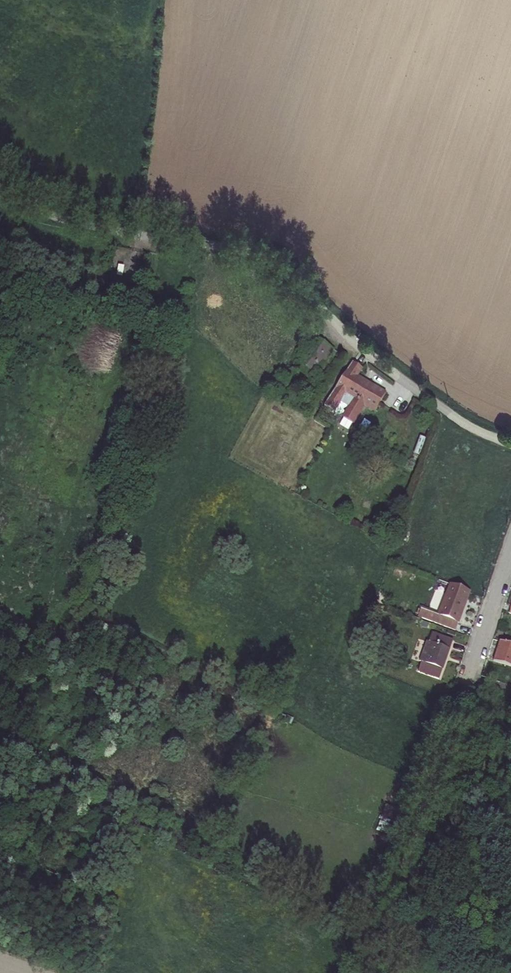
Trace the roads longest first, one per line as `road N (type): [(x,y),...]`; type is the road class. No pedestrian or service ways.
road 1 (unclassified): [(510,443),(460,422),(373,358),(268,259),(100,231),(0,192)]
road 2 (residential): [(510,551),(467,682)]

